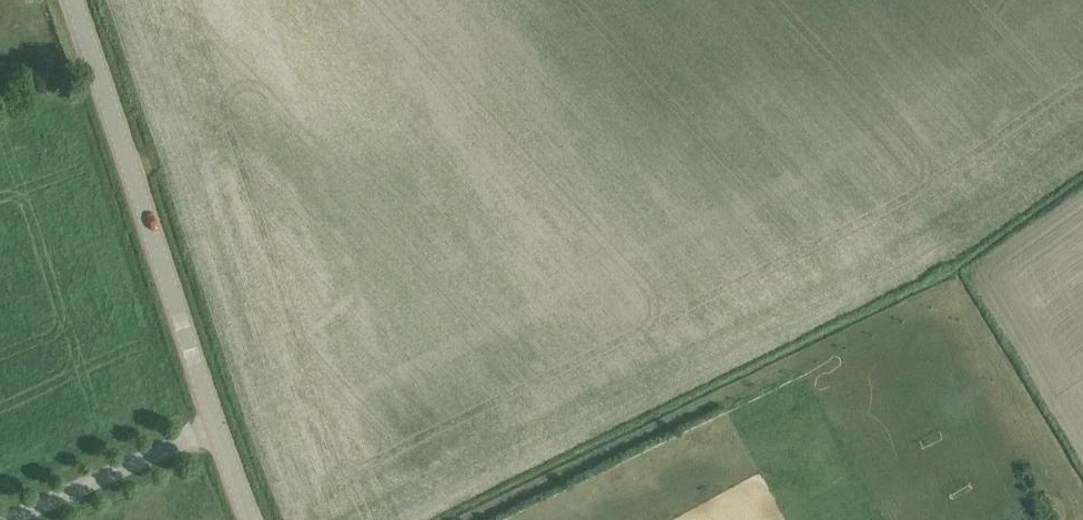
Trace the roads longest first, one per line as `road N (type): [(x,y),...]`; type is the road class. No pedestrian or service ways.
road 1 (tertiary): [(249,519),(74,0)]

